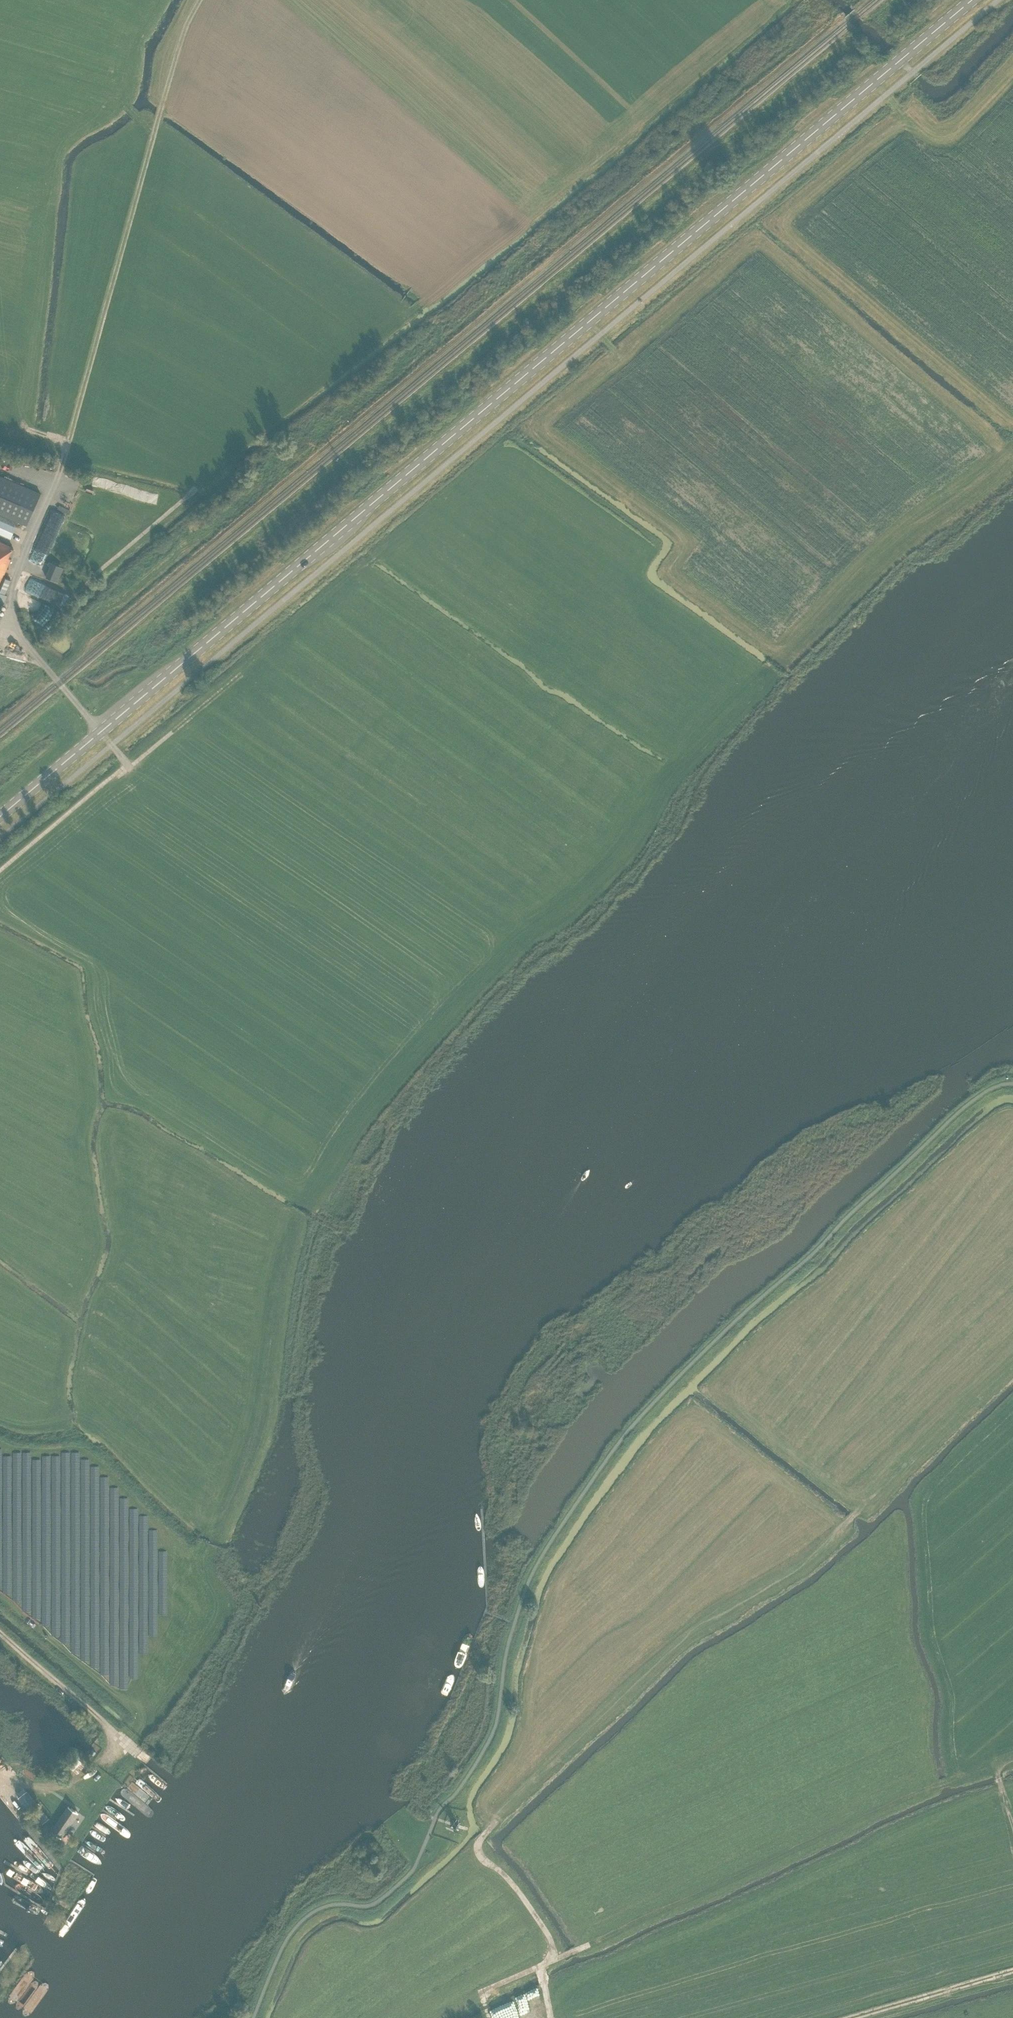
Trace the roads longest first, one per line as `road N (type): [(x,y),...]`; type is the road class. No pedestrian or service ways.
road 1 (tertiary): [(0,816),(971,0)]
road 2 (track): [(48,500),(183,31),(199,0)]
road 3 (track): [(144,1762),(0,1632)]
road 4 (track): [(120,1738),(99,1765),(66,1786),(43,1792),(0,1773)]

